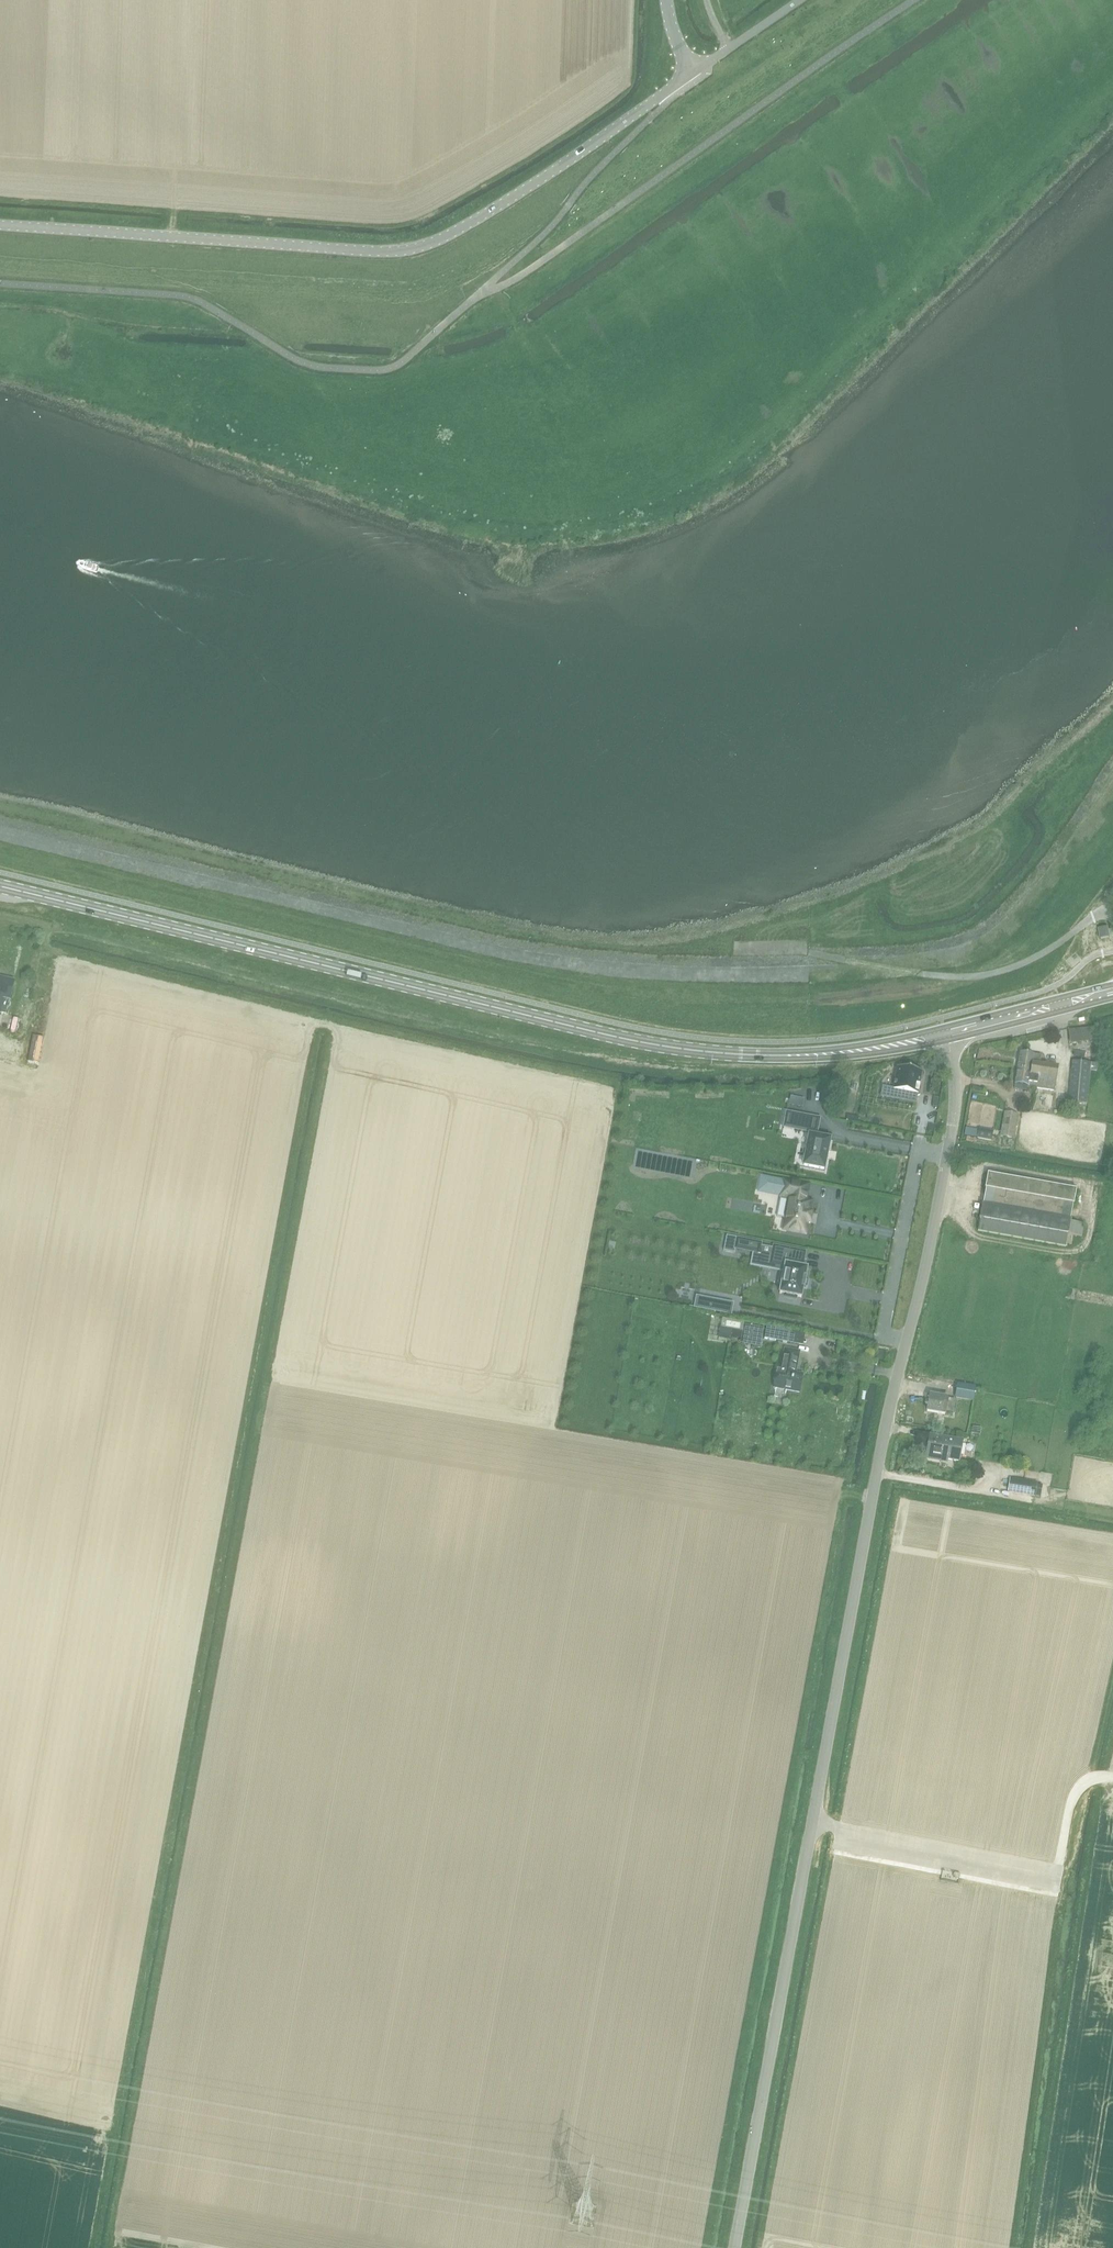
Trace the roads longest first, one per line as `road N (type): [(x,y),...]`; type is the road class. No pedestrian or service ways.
road 1 (primary): [(947,1036),(809,1057),(659,1048),(0,891)]
road 2 (tertiary): [(736,2247),(906,1341)]
road 3 (tertiary): [(692,70),(573,158),(463,227),(411,250),(0,226)]
road 4 (residential): [(948,1156),(918,1150),(883,1336),(906,1341)]
road 5 (tertiary): [(906,1341),(948,1156)]
road 6 (primary): [(947,1036),(1112,993)]
road 7 (track): [(812,953),(960,977)]
road 8 (unclassified): [(692,70),(800,0)]
road 9 (track): [(1053,1875),(1082,1782),(1112,1777)]
road 10 (tertiary): [(948,1156),(957,1095),(947,1036)]

